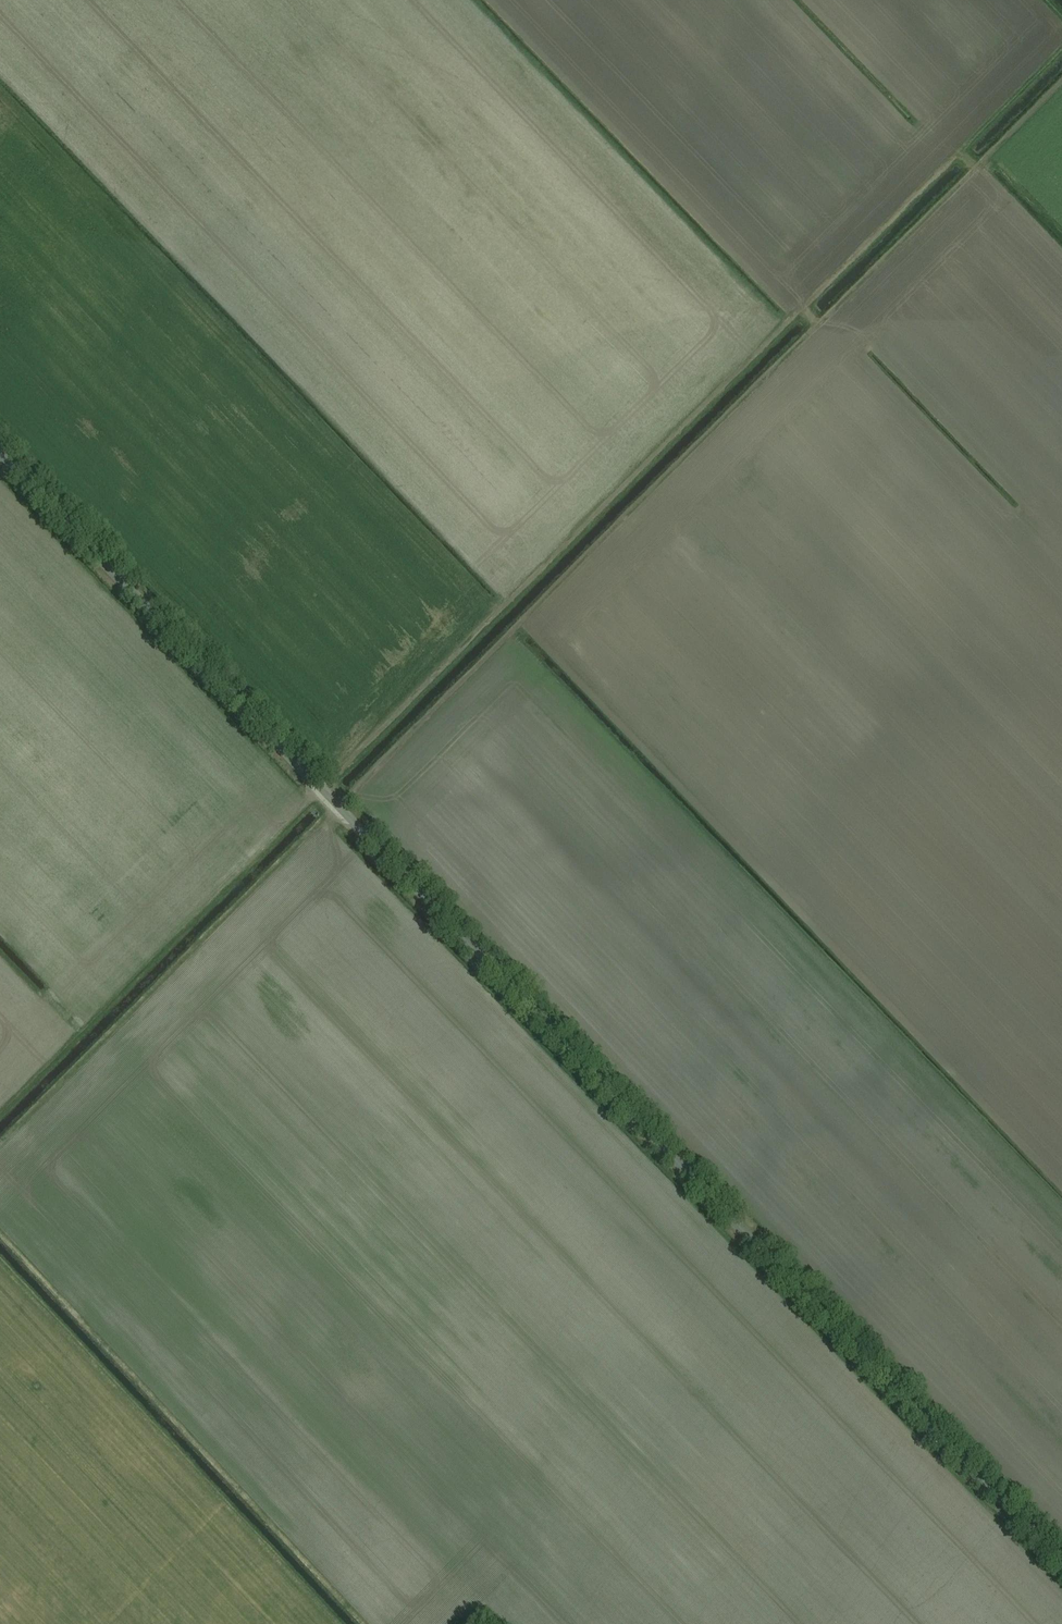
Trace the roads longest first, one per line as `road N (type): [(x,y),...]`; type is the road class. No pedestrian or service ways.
road 1 (unclassified): [(1061,1563),(0,456)]
road 2 (track): [(0,1117),(308,806),(366,782),(1061,84)]

